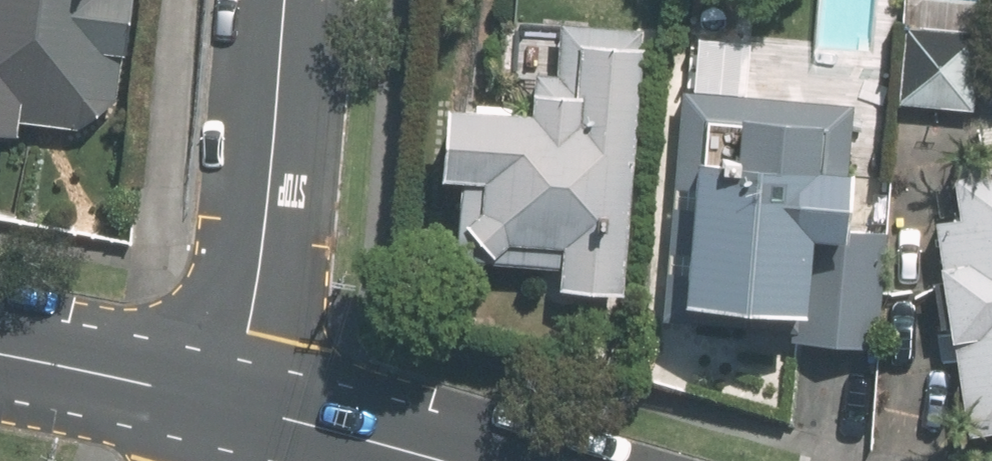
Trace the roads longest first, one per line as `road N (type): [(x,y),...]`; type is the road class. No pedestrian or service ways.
road 1 (residential): [(231,396),(267,224),(287,0)]
road 2 (residential): [(231,396),(0,353)]
road 3 (residential): [(454,460),(231,396)]

